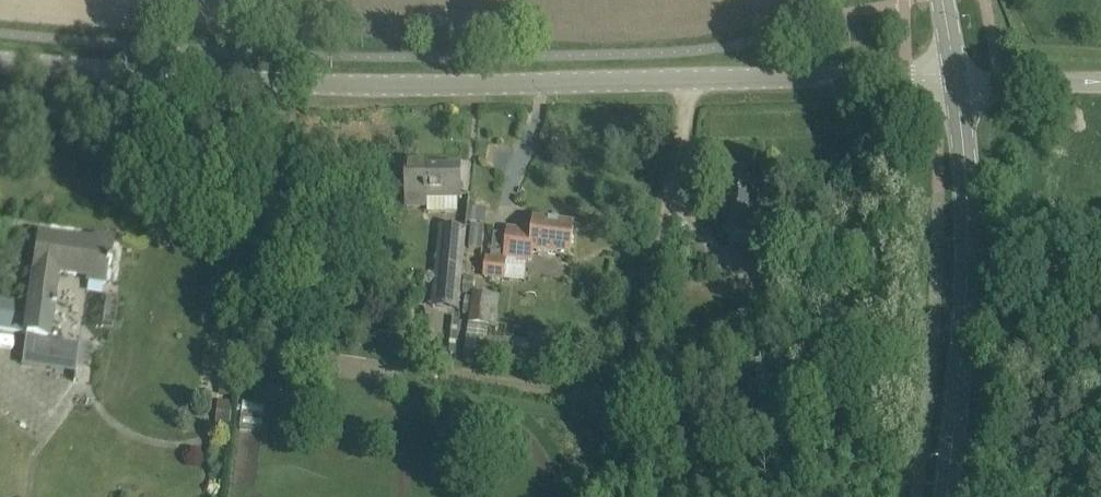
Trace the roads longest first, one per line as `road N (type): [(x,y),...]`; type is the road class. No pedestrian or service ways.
road 1 (unclassified): [(954,76),(560,84),(259,76),(0,55)]
road 2 (tertiary): [(945,496),(965,285),(954,76)]
road 3 (unclassified): [(1100,82),(954,76)]

